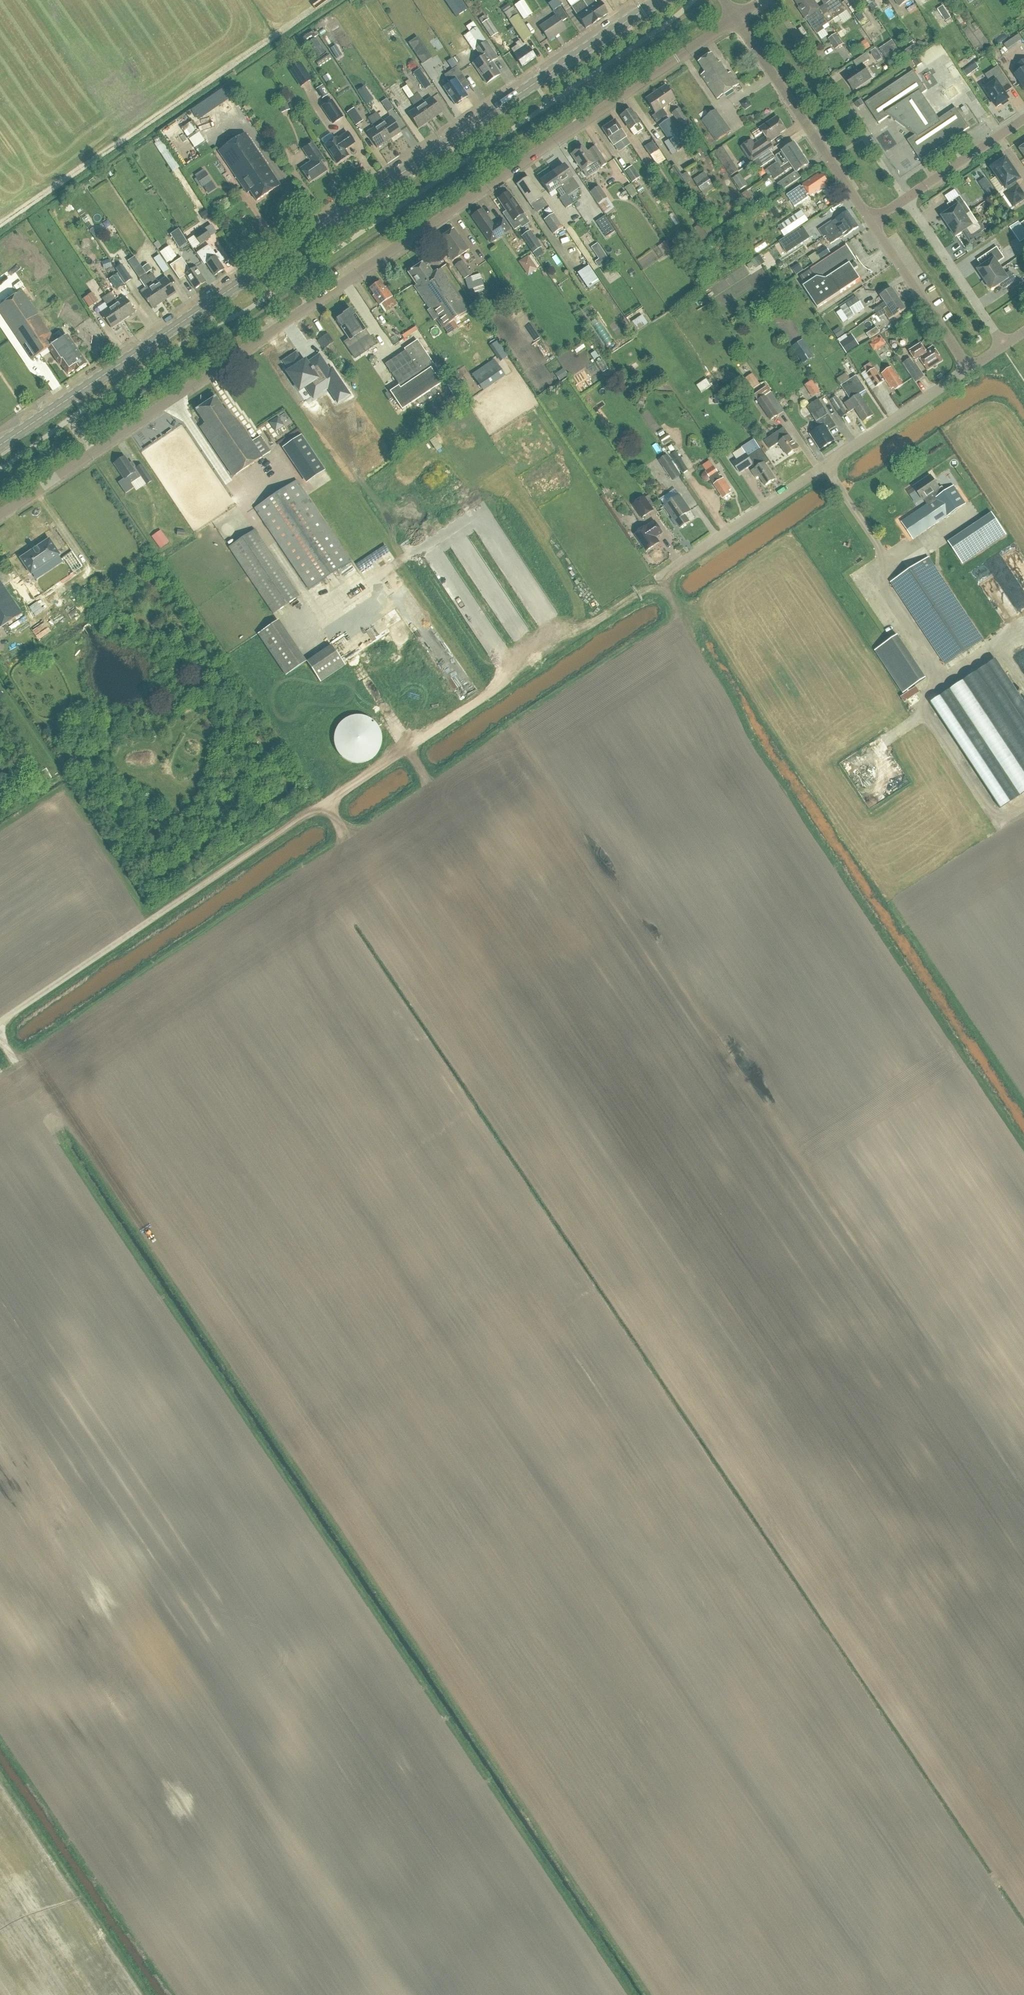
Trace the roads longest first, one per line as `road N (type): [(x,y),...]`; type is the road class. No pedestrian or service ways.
road 1 (unclassified): [(0,1021),(968,369)]
road 2 (unclassified): [(0,514),(735,18)]
road 3 (secondary): [(0,445),(660,0)]
road 4 (unclassified): [(871,222),(735,18)]
road 5 (unclassified): [(968,369),(871,222)]
road 6 (residential): [(1004,344),(906,199)]
road 7 (unclassified): [(906,199),(1023,120)]
road 8 (residential): [(844,107),(771,0)]

